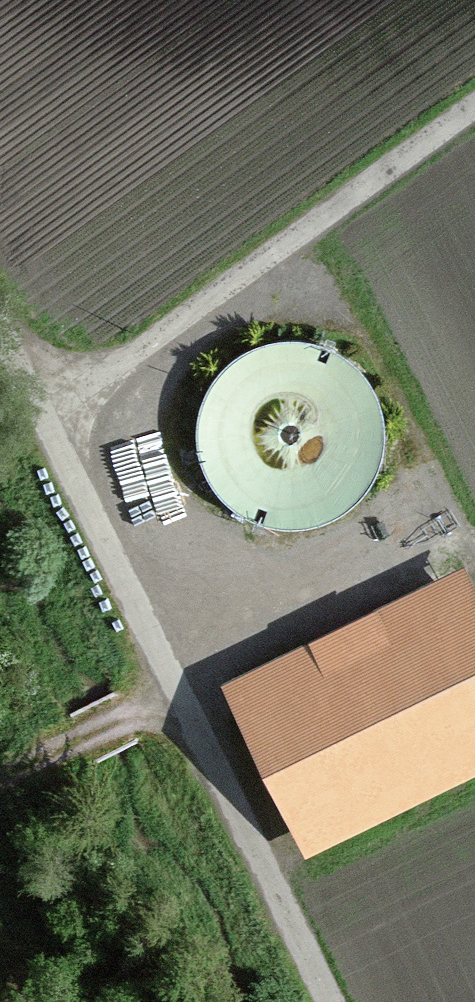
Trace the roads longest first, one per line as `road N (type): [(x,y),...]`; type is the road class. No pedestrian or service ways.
road 1 (unclassified): [(0,345),(322,1001)]
road 2 (track): [(39,424),(474,108)]
road 3 (track): [(172,696),(0,788)]

